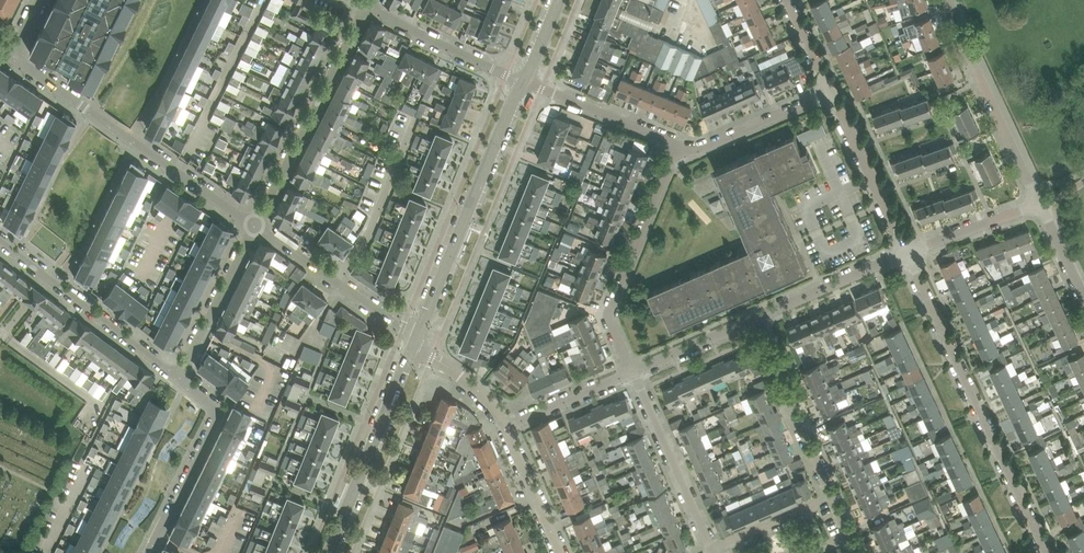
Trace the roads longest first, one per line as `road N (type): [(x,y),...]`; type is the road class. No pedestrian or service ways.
road 1 (residential): [(1047,552),(908,252)]
road 2 (residential): [(11,56),(255,226)]
road 3 (tertiary): [(415,341),(522,81)]
road 4 (residential): [(255,226),(366,6)]
road 5 (residential): [(633,372),(610,310),(678,146)]
road 6 (tertiary): [(329,552),(415,341)]
road 7 (residential): [(178,379),(0,241)]
road 8 (residential): [(1041,204),(950,0)]
road 9 (residential): [(149,552),(216,409),(178,379)]
road 10 (residential): [(255,226),(415,341)]
road 11 (residential): [(710,548),(633,372)]
road 12 (residential): [(832,495),(760,317)]
road 13 (residential): [(908,252),(831,89)]
road 14 (residential): [(522,81),(366,6)]
road 15 (residential): [(178,379),(255,226)]
road 16 (residential): [(678,146),(522,81)]
road 17 (residential): [(678,146),(700,148),(831,89)]
road 18 (residential): [(760,317),(908,252)]
road 19 (residential): [(908,252),(1041,204)]
road 20 (residential): [(506,428),(633,372)]
road 21 (residential): [(633,372),(760,317)]
road 22 (residential): [(560,552),(506,428)]
road 23 (residential): [(710,548),(832,495)]
road 24 (residential): [(506,428),(485,396),(415,341)]

